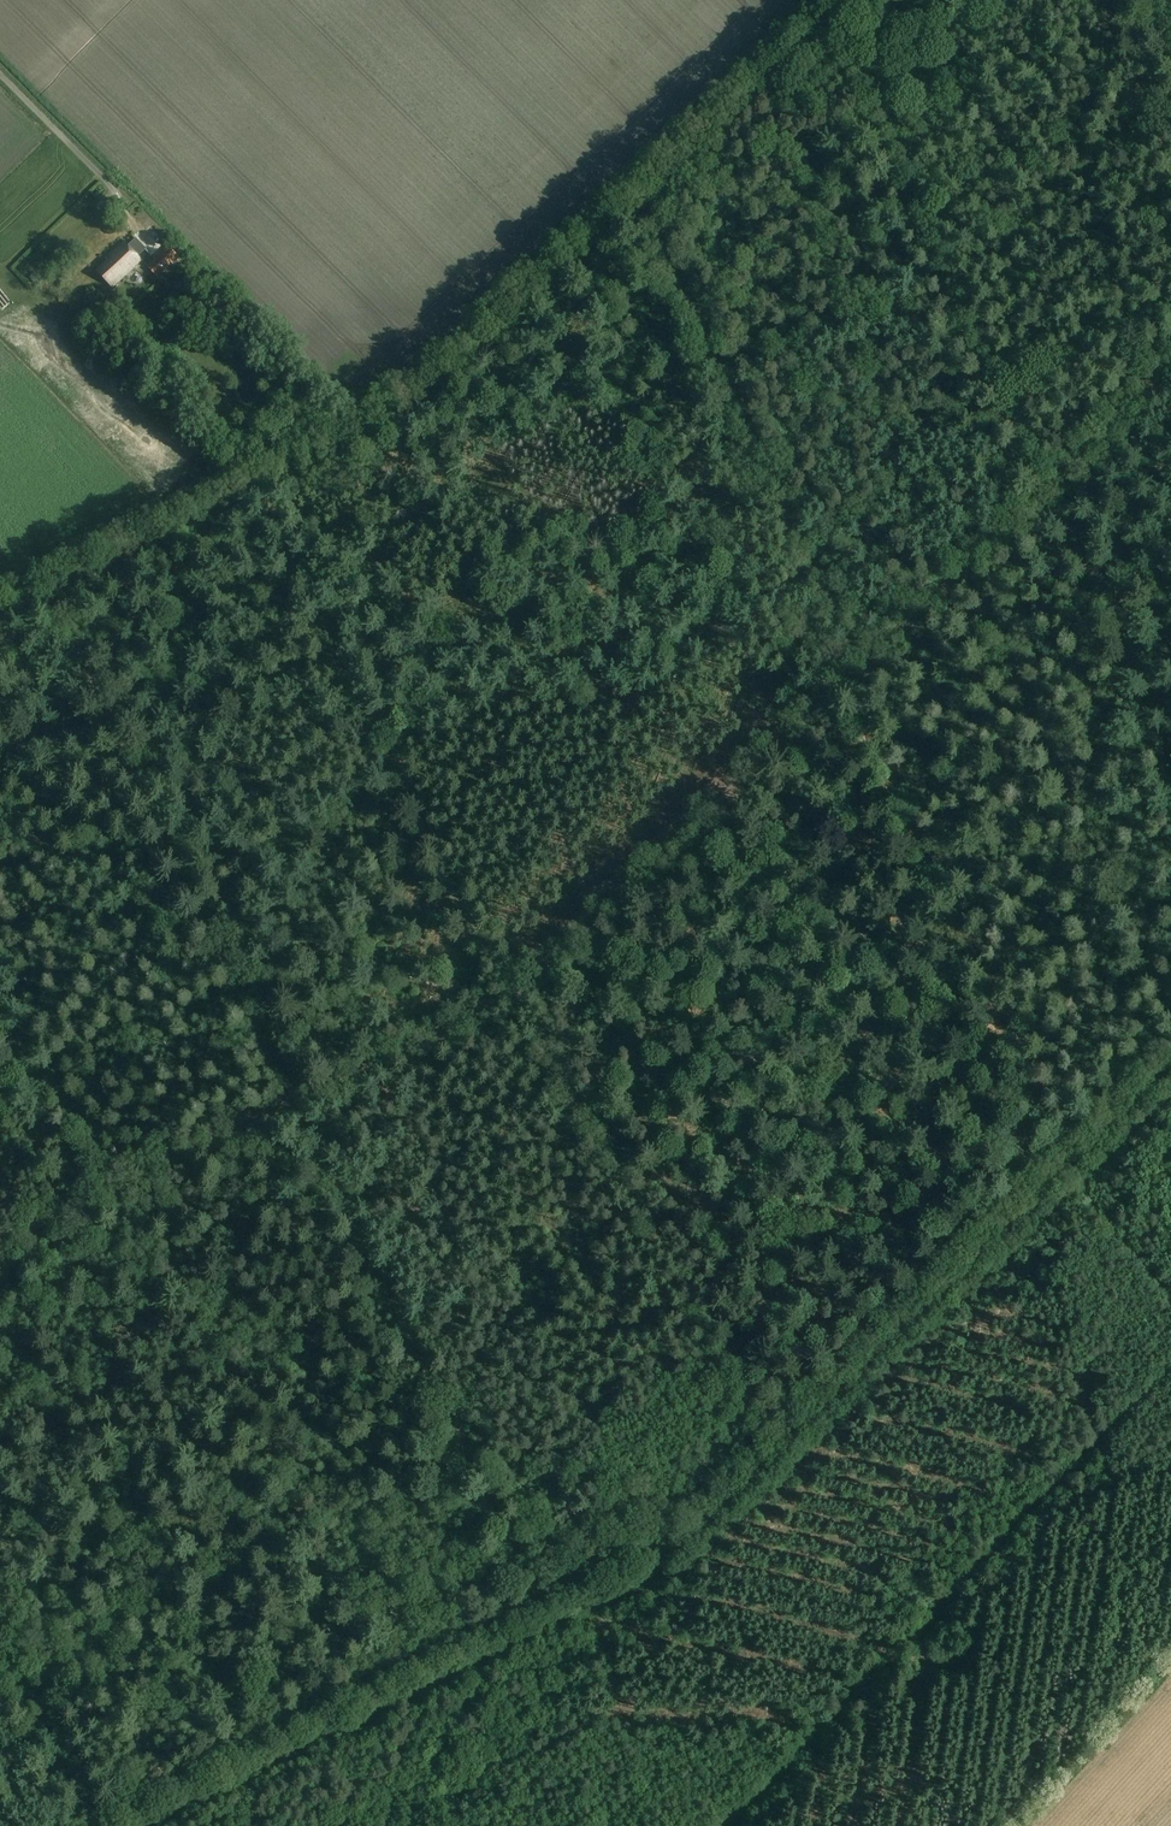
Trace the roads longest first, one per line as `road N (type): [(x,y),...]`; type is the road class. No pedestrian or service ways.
road 1 (track): [(0,1247),(514,998),(1170,358)]
road 2 (track): [(535,1585),(44,583)]
road 3 (track): [(0,605),(416,401),(851,0)]
road 4 (track): [(1170,1066),(693,1533),(636,1539),(535,1585)]
road 5 (track): [(1170,1294),(1075,1162),(843,676)]
road 6 (track): [(710,1825),(1170,1366)]
road 7 (track): [(535,1585),(42,1825)]
road 8 (track): [(854,663),(639,199)]
road 9 (unclassified): [(132,359),(61,286),(58,264),(121,199),(0,73)]

